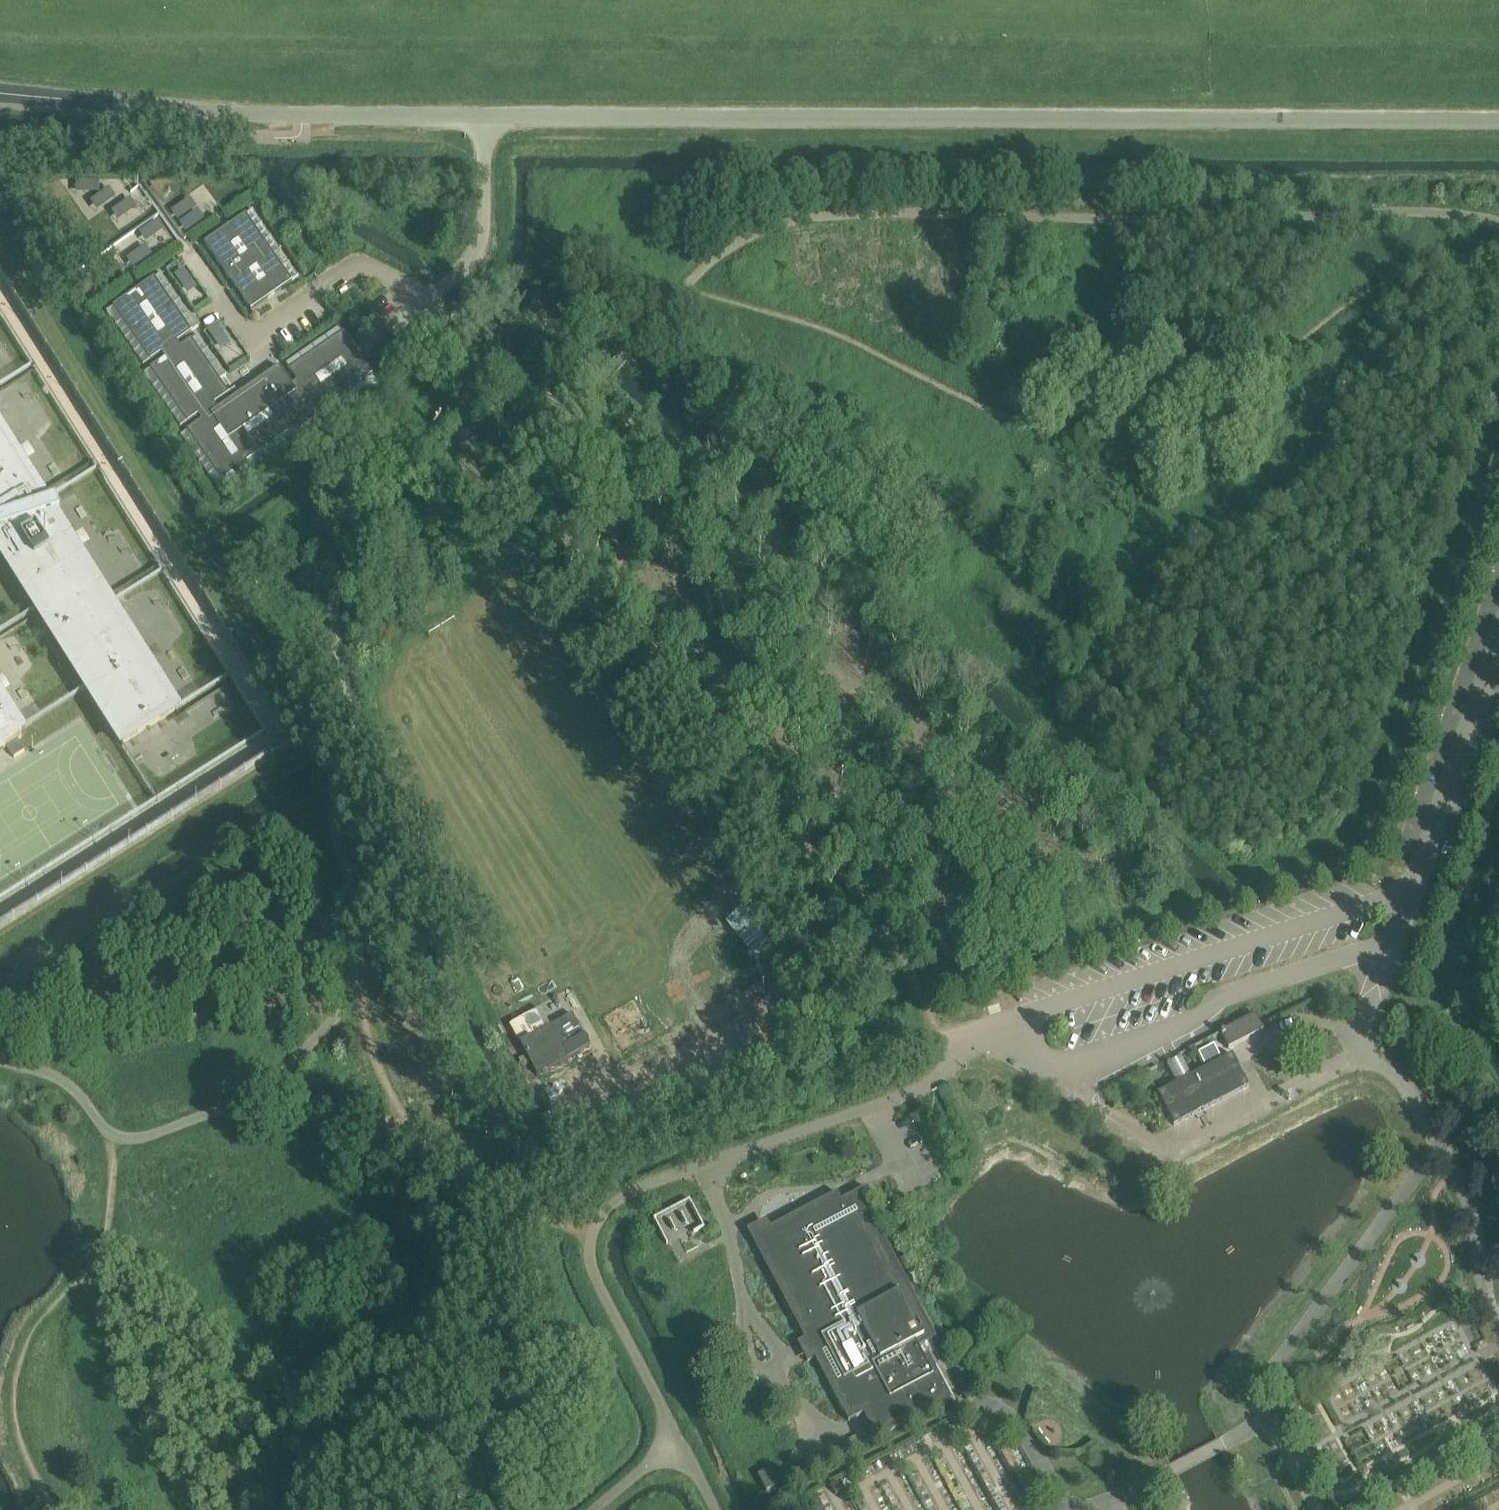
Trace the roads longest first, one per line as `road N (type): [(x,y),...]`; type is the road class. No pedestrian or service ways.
road 1 (unclassified): [(481,115),(1498,121)]
road 2 (unclassified): [(675,1442),(589,1265),(592,1230),(607,1210),(639,1189),(924,1090),(975,1034),(1038,1011)]
road 3 (unclassified): [(0,94),(307,116),(481,115)]
road 4 (unclassified): [(1413,884),(1038,1011)]
road 5 (unclassified): [(1413,884),(1498,636)]
road 6 (unclassified): [(481,115),(482,241),(466,270),(433,295)]

